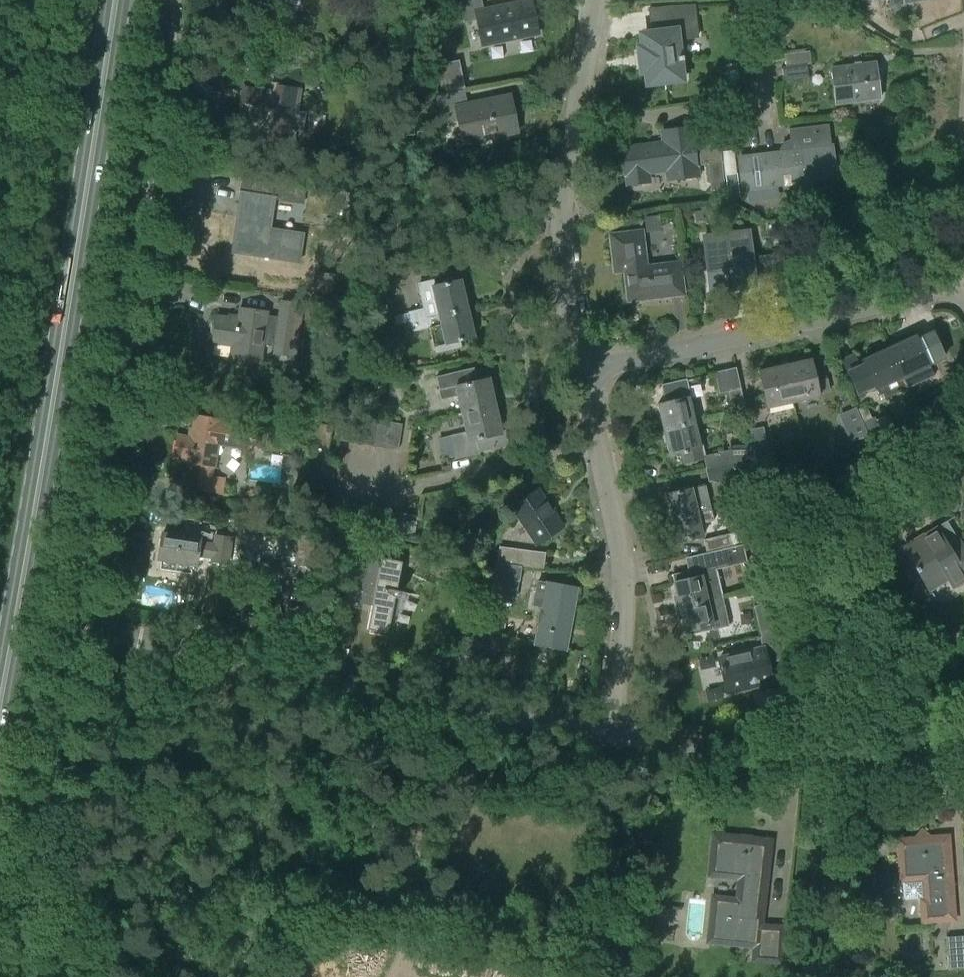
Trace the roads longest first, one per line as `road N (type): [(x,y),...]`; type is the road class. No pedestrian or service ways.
road 1 (primary): [(0,702),(115,0)]
road 2 (residential): [(75,624),(171,0)]
road 3 (residential): [(607,731),(75,624)]
road 4 (residential): [(580,372),(963,284)]
road 5 (residential): [(607,731),(623,579),(580,372)]
road 6 (residential): [(963,749),(752,748),(607,731)]
road 7 (unclassified): [(20,976),(75,624)]
road 8 (residential): [(580,372),(560,239),(577,104)]
road 9 (residential): [(577,104),(650,116),(761,103),(754,54)]

